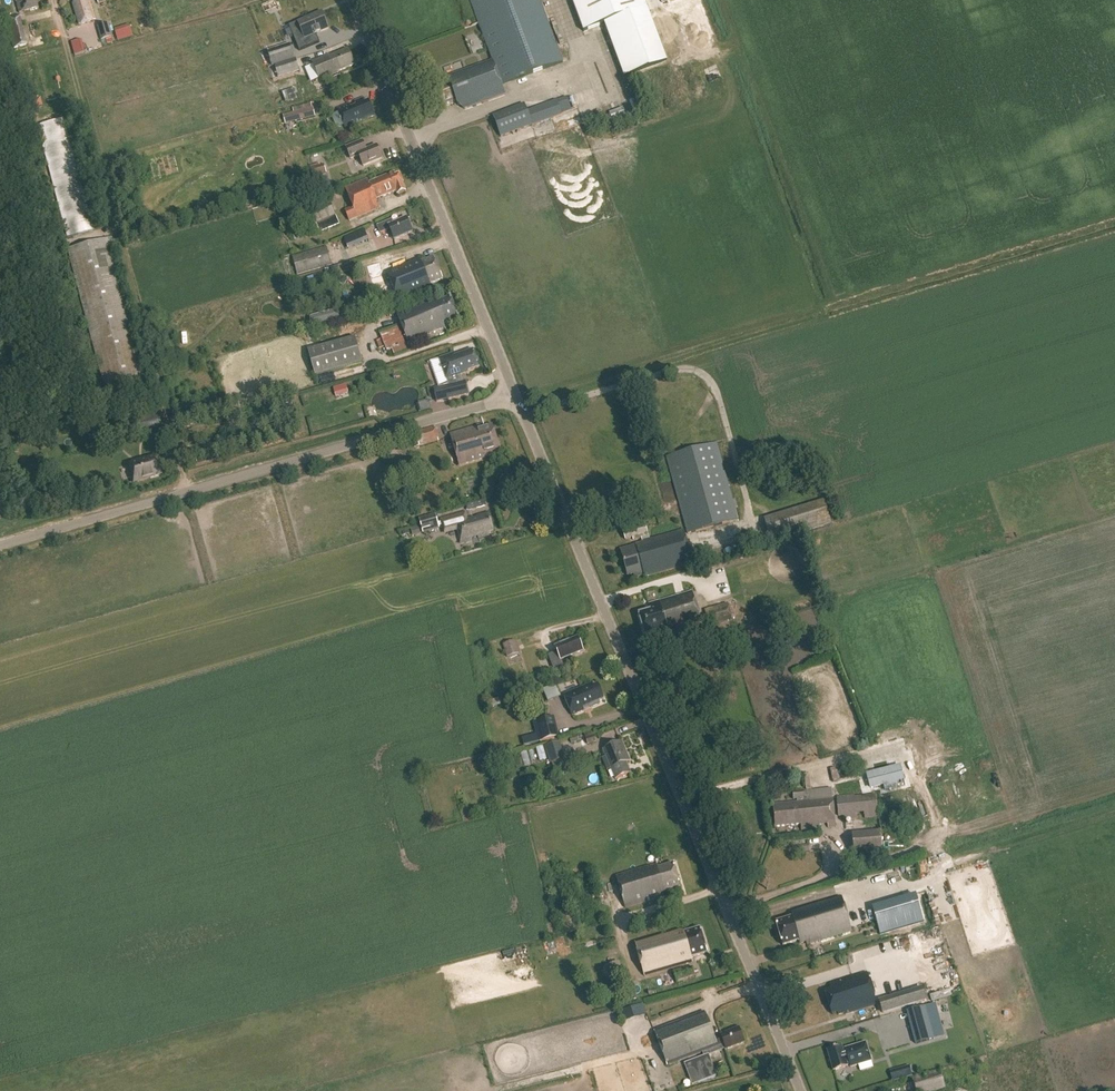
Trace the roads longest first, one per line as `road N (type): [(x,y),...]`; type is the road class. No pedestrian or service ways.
road 1 (tertiary): [(800,1090),(516,397)]
road 2 (unclassified): [(0,546),(516,397)]
road 3 (tertiary): [(516,397),(354,0)]
road 4 (track): [(53,0),(156,376)]

